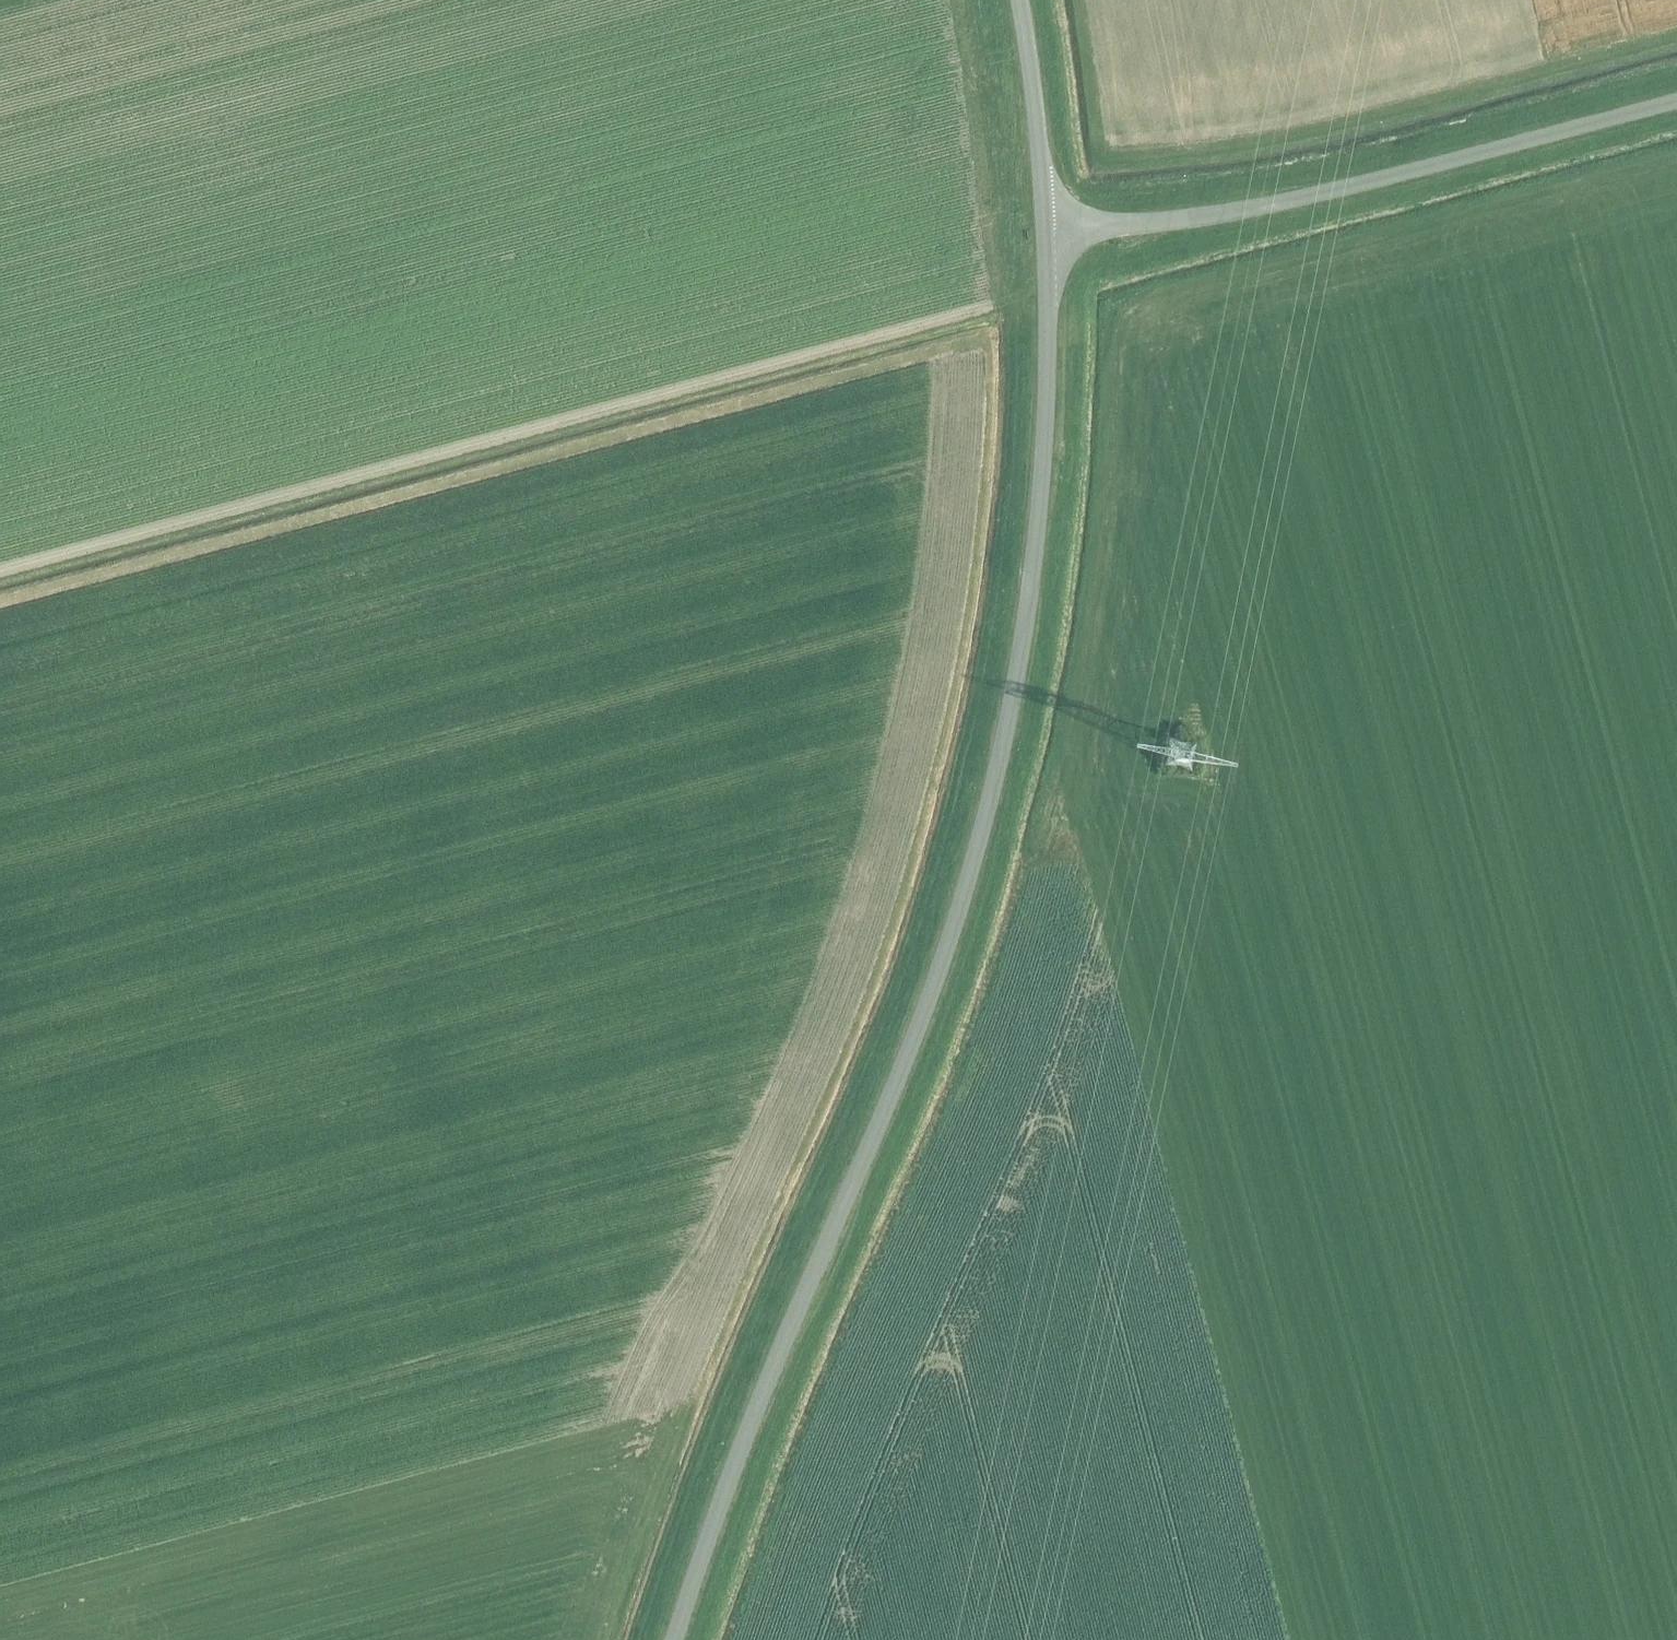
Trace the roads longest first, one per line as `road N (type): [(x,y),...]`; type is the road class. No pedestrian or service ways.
road 1 (unclassified): [(672,1639),(733,1464),(920,1024),(979,838),(1015,686),(1037,524),(1045,230)]
road 2 (unclassified): [(1676,101),(1268,205),(1045,230)]
road 3 (unclassified): [(1045,230),(1021,0)]

